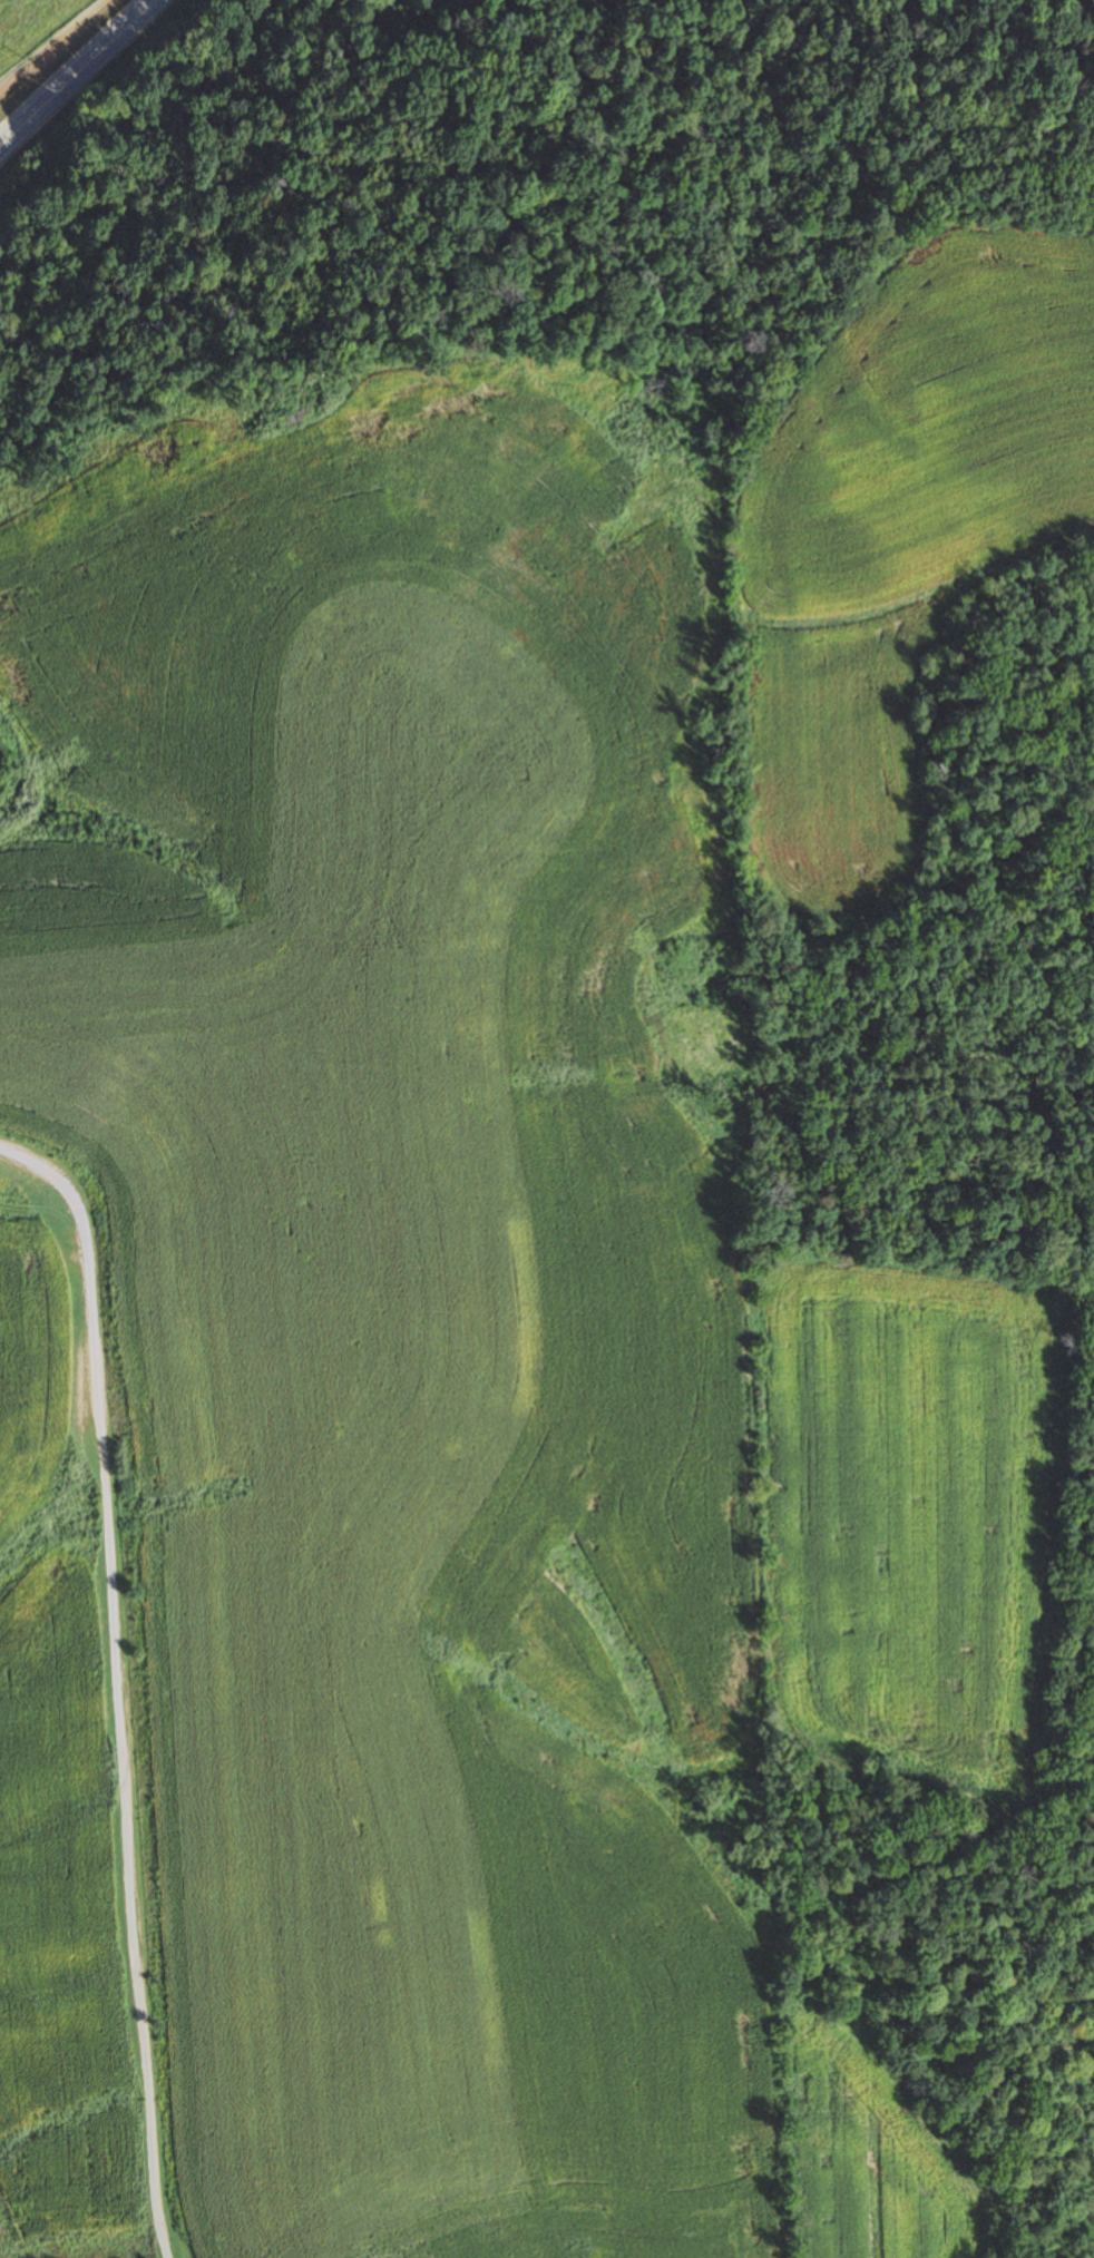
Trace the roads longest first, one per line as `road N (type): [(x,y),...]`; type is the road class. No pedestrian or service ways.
road 1 (primary): [(0,149),(157,0)]

